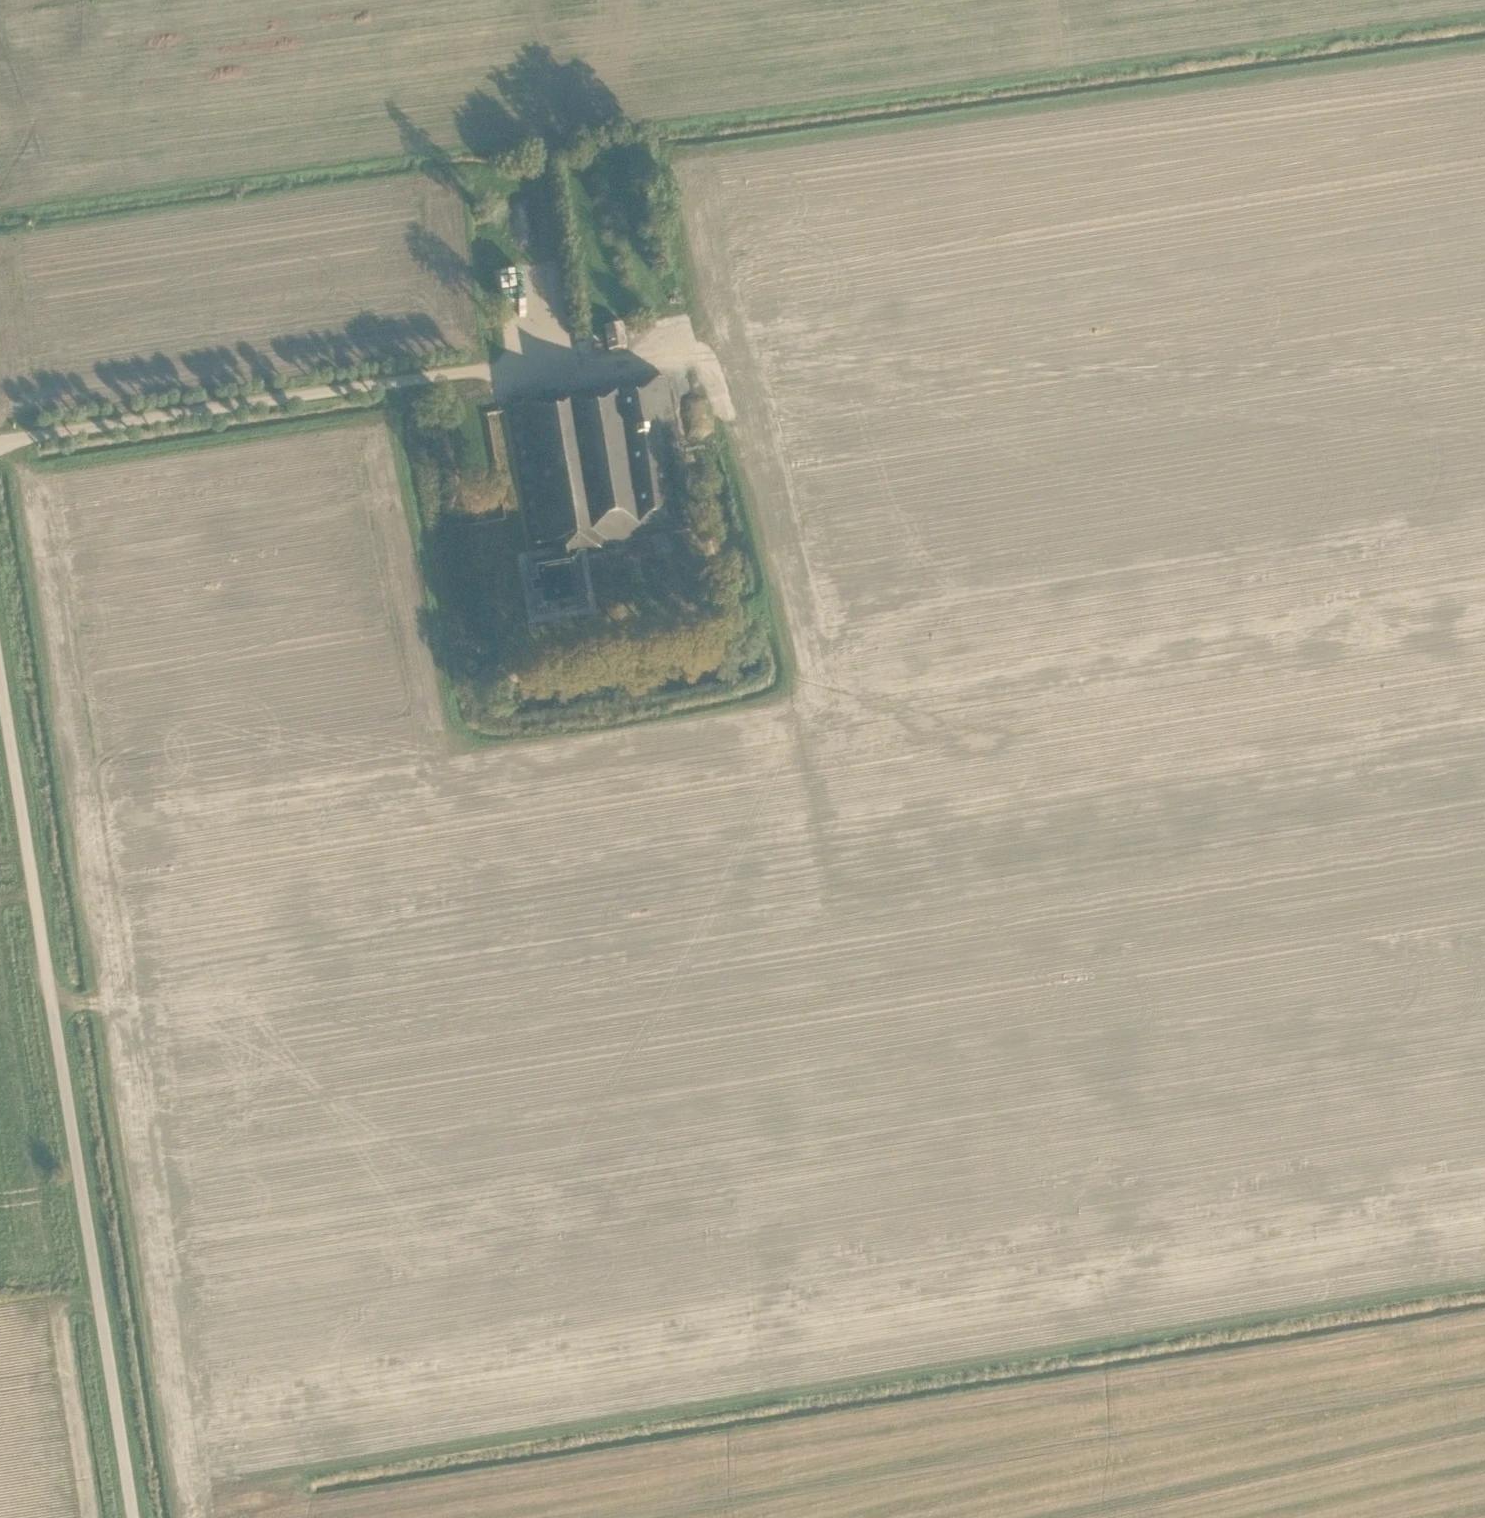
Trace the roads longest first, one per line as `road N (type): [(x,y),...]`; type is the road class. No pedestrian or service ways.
road 1 (unclassified): [(133,1517),(0,688)]

